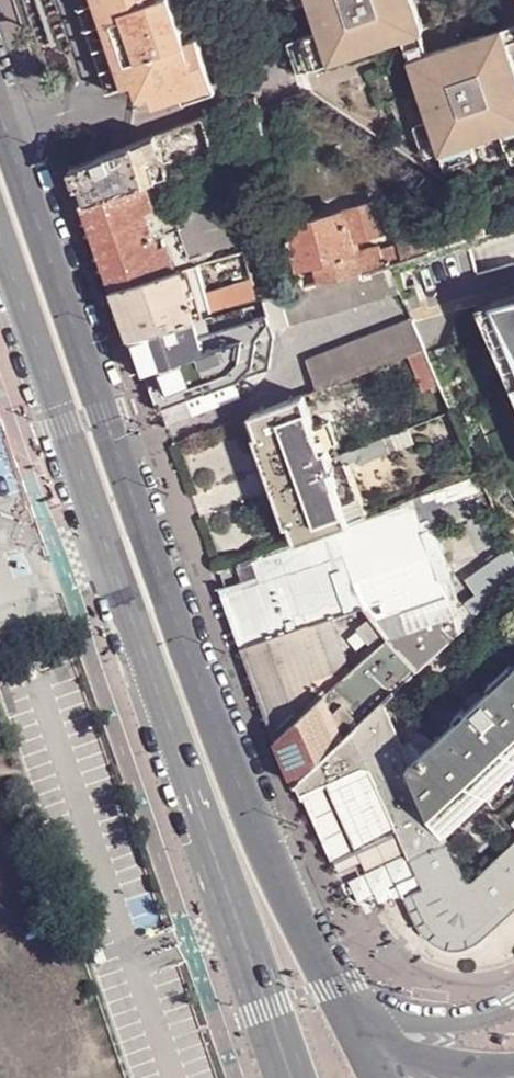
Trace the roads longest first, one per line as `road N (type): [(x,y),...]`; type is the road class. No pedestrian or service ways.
road 1 (secondary): [(349,1016),(241,797),(0,101)]
road 2 (secondary): [(0,243),(289,1077)]
road 3 (residential): [(513,1006),(494,1019),(449,1025),(349,1016)]
road 4 (secondary): [(513,1061),(369,1051)]

